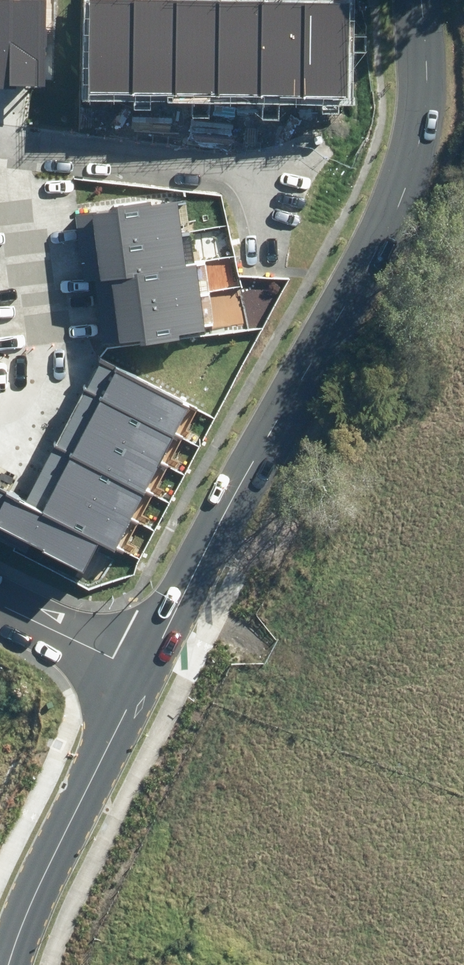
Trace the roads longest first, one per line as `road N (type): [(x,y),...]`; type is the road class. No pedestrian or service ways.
road 1 (residential): [(420,0),(420,132),(402,196),(366,277),(142,671)]
road 2 (residential): [(142,671),(16,920)]
road 3 (residential): [(0,147),(250,180)]
road 4 (residential): [(0,155),(30,340)]
road 5 (residential): [(142,671),(0,604)]

